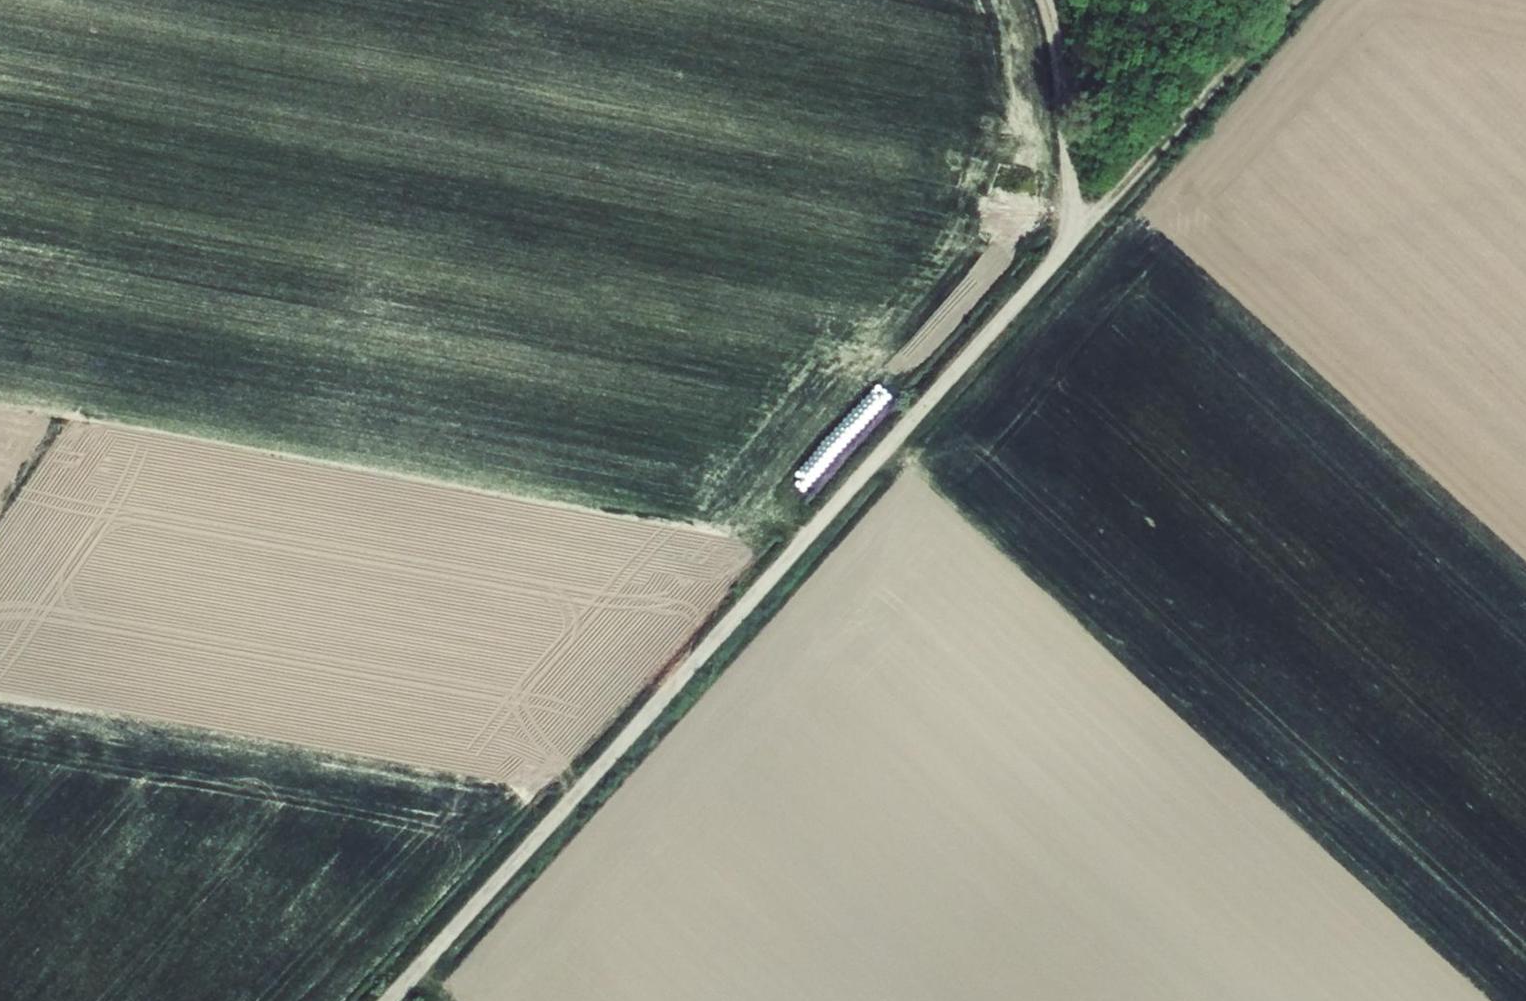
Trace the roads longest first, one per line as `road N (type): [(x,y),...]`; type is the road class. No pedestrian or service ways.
road 1 (track): [(1046,0),(1066,94),(1071,203),(1058,258),(386,1000)]
road 2 (track): [(1068,231),(1133,178),(1296,0)]

